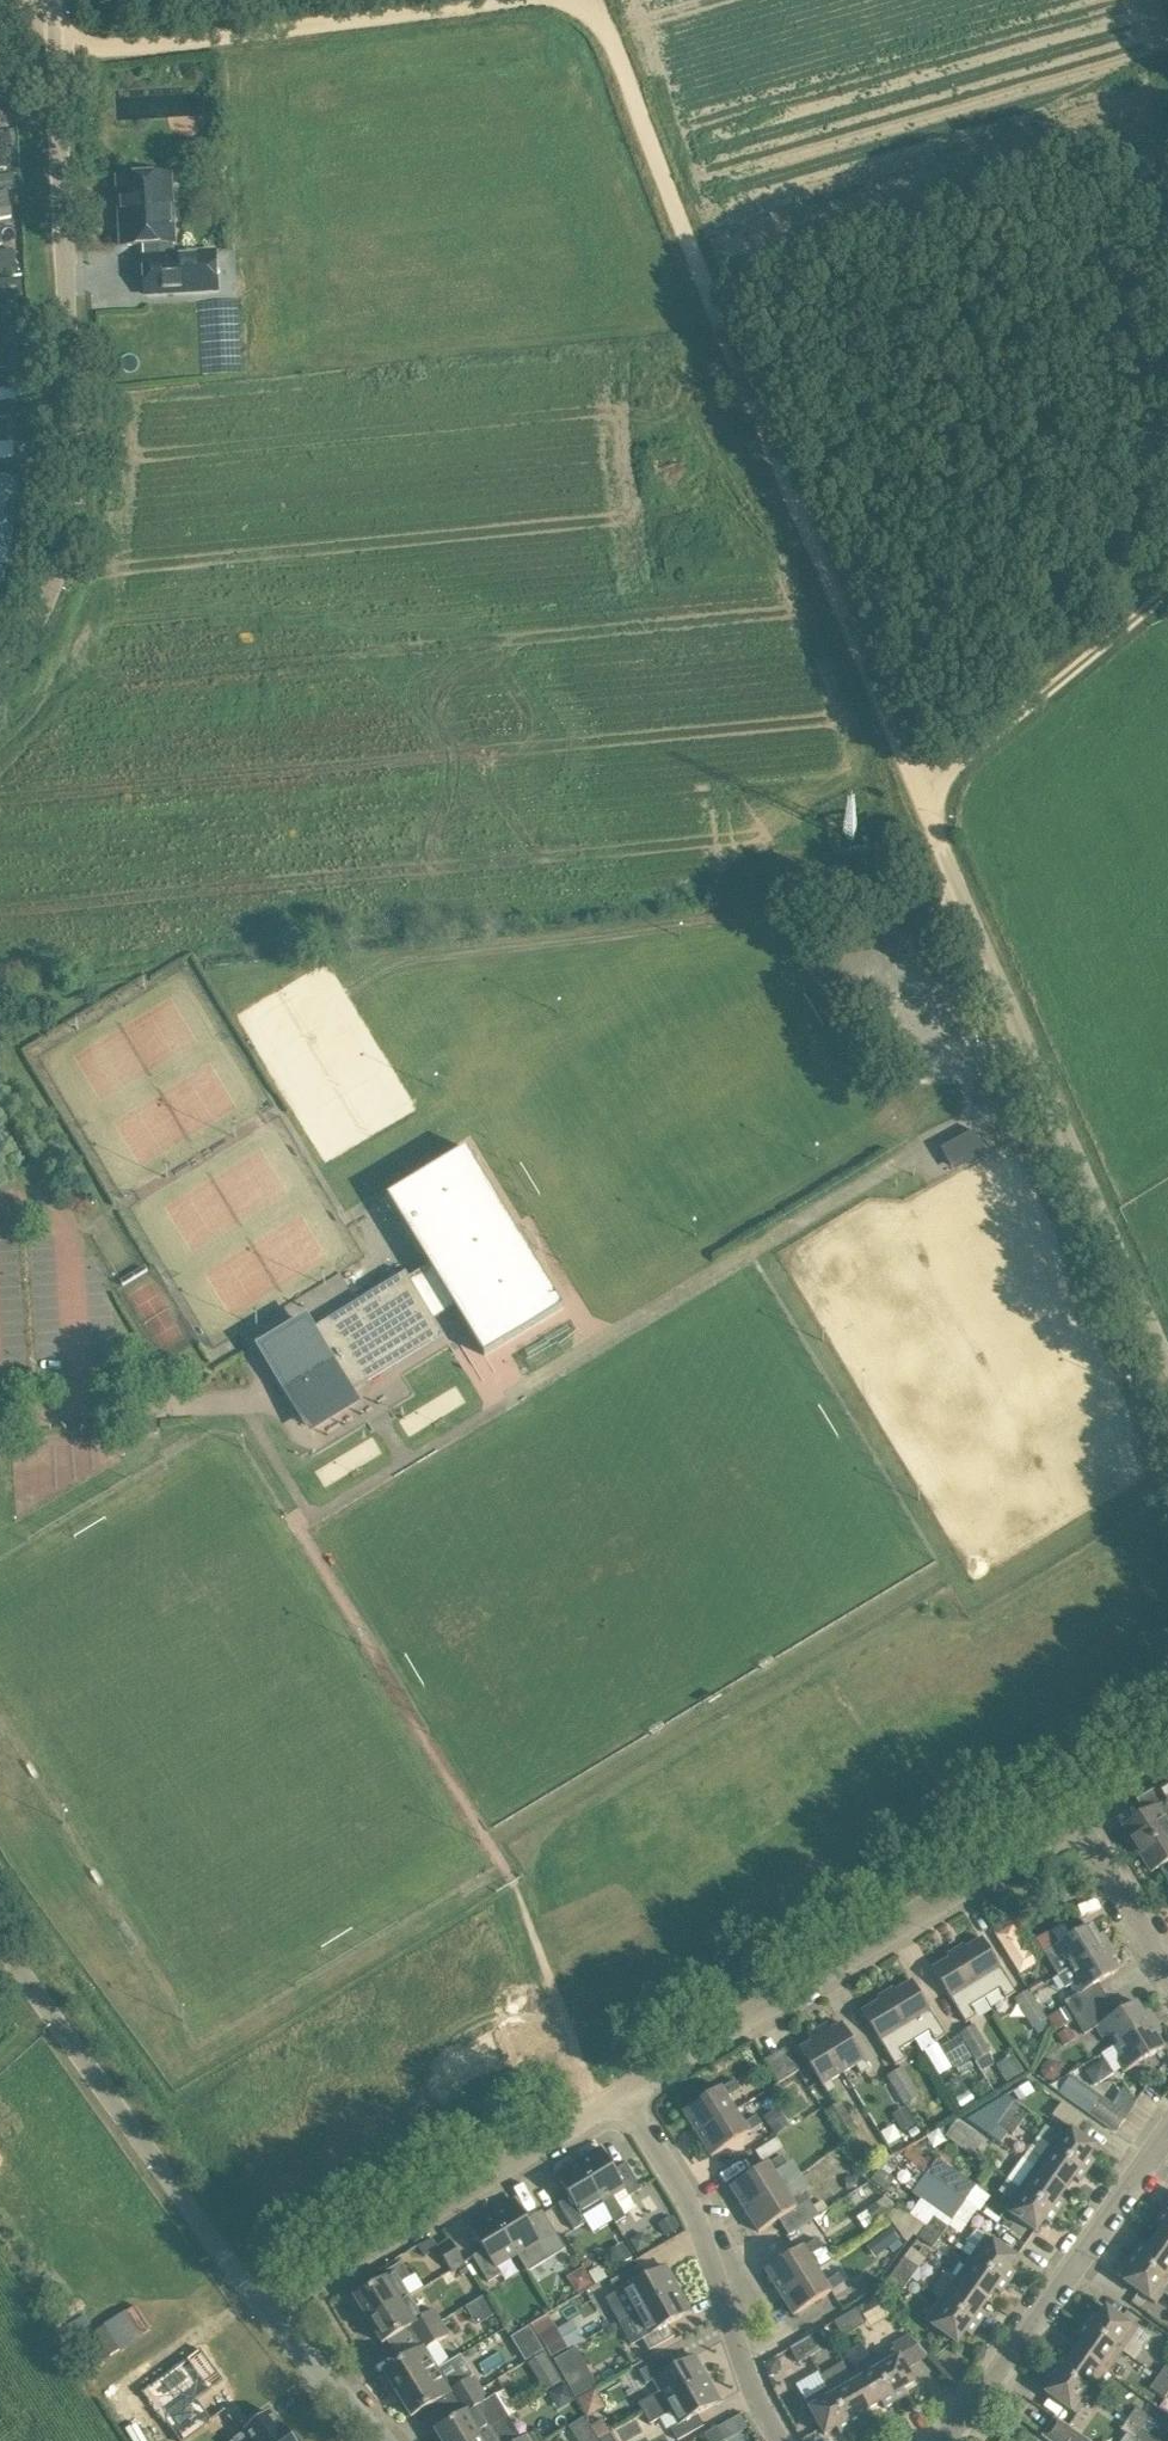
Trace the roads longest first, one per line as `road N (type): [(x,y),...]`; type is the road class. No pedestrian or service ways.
road 1 (unclassified): [(921,804),(696,275),(615,48),(587,0)]
road 2 (residential): [(637,2096),(1065,1834),(1092,1839),(1167,1960)]
road 3 (unclassified): [(0,684),(56,609),(69,567),(57,50)]
road 4 (unclassified): [(1167,1366),(921,804)]
road 5 (unclassified): [(57,50),(545,0)]
road 6 (unclassified): [(262,2298),(65,2034),(0,1927)]
road 7 (residential): [(262,2298),(637,2096)]
road 8 (residential): [(790,2440),(758,2381),(715,2247),(637,2096)]
road 9 (residential): [(935,2440),(1167,2143)]
road 10 (unclassified): [(921,804),(1167,594)]
road 11 (residential): [(385,2440),(262,2298)]

